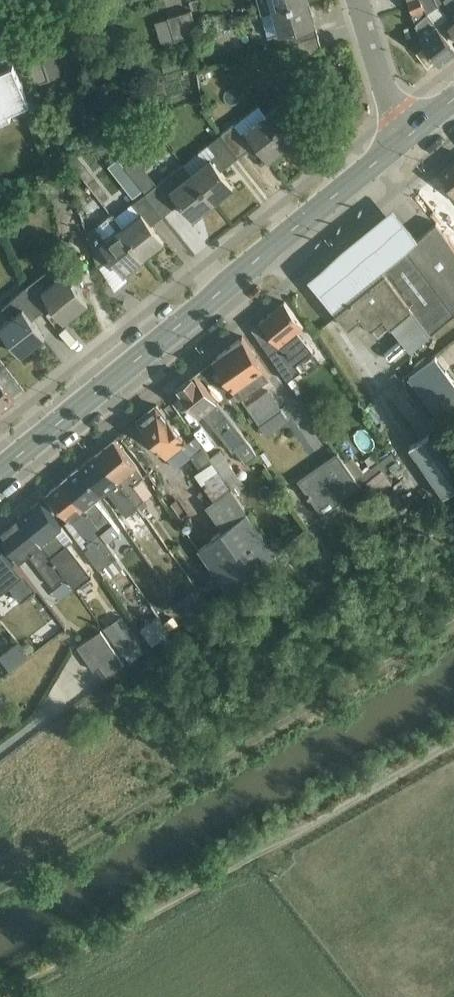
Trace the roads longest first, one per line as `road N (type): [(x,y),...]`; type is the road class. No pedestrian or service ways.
road 1 (secondary): [(407,142),(0,466)]
road 2 (residential): [(364,0),(407,142)]

